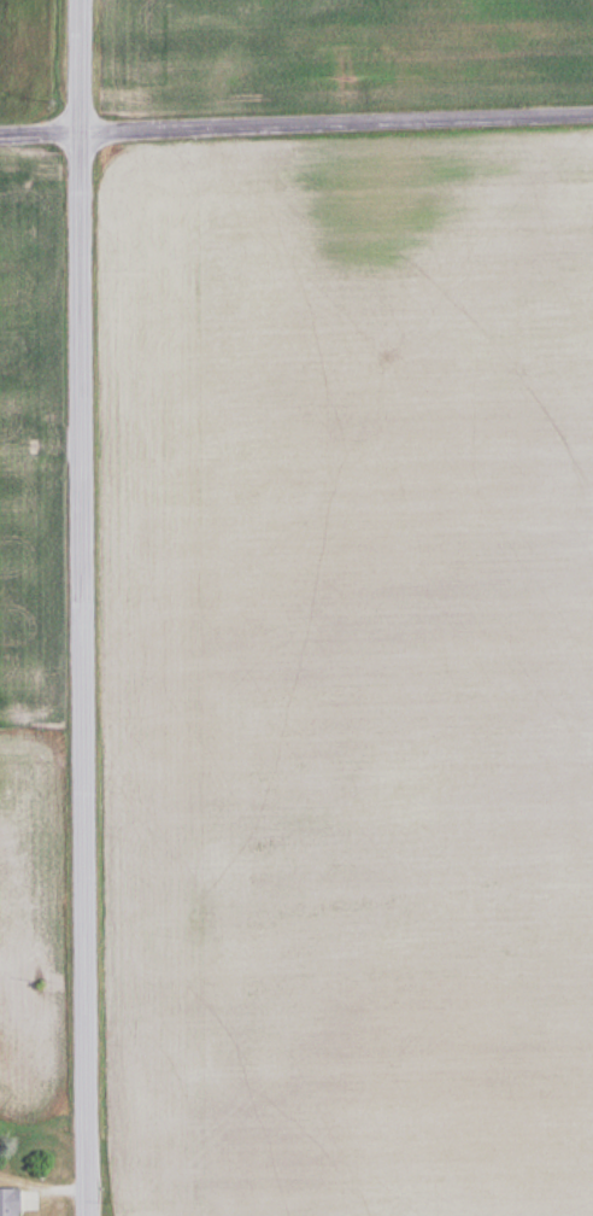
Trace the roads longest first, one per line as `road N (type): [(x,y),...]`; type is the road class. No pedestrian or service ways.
road 1 (tertiary): [(84,1215),(80,0)]
road 2 (residential): [(0,137),(592,116)]

